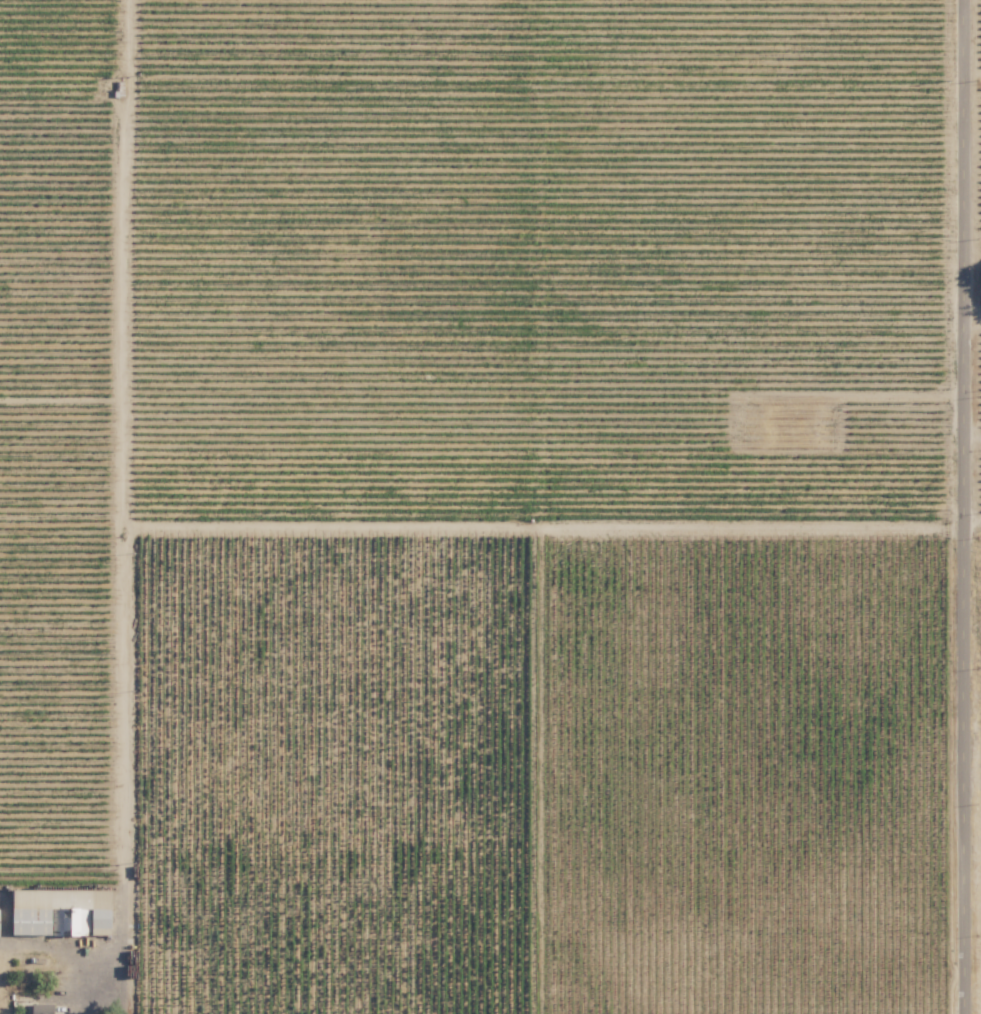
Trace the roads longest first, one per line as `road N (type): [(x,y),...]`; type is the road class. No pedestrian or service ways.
road 1 (residential): [(963,0),(968,1013)]

